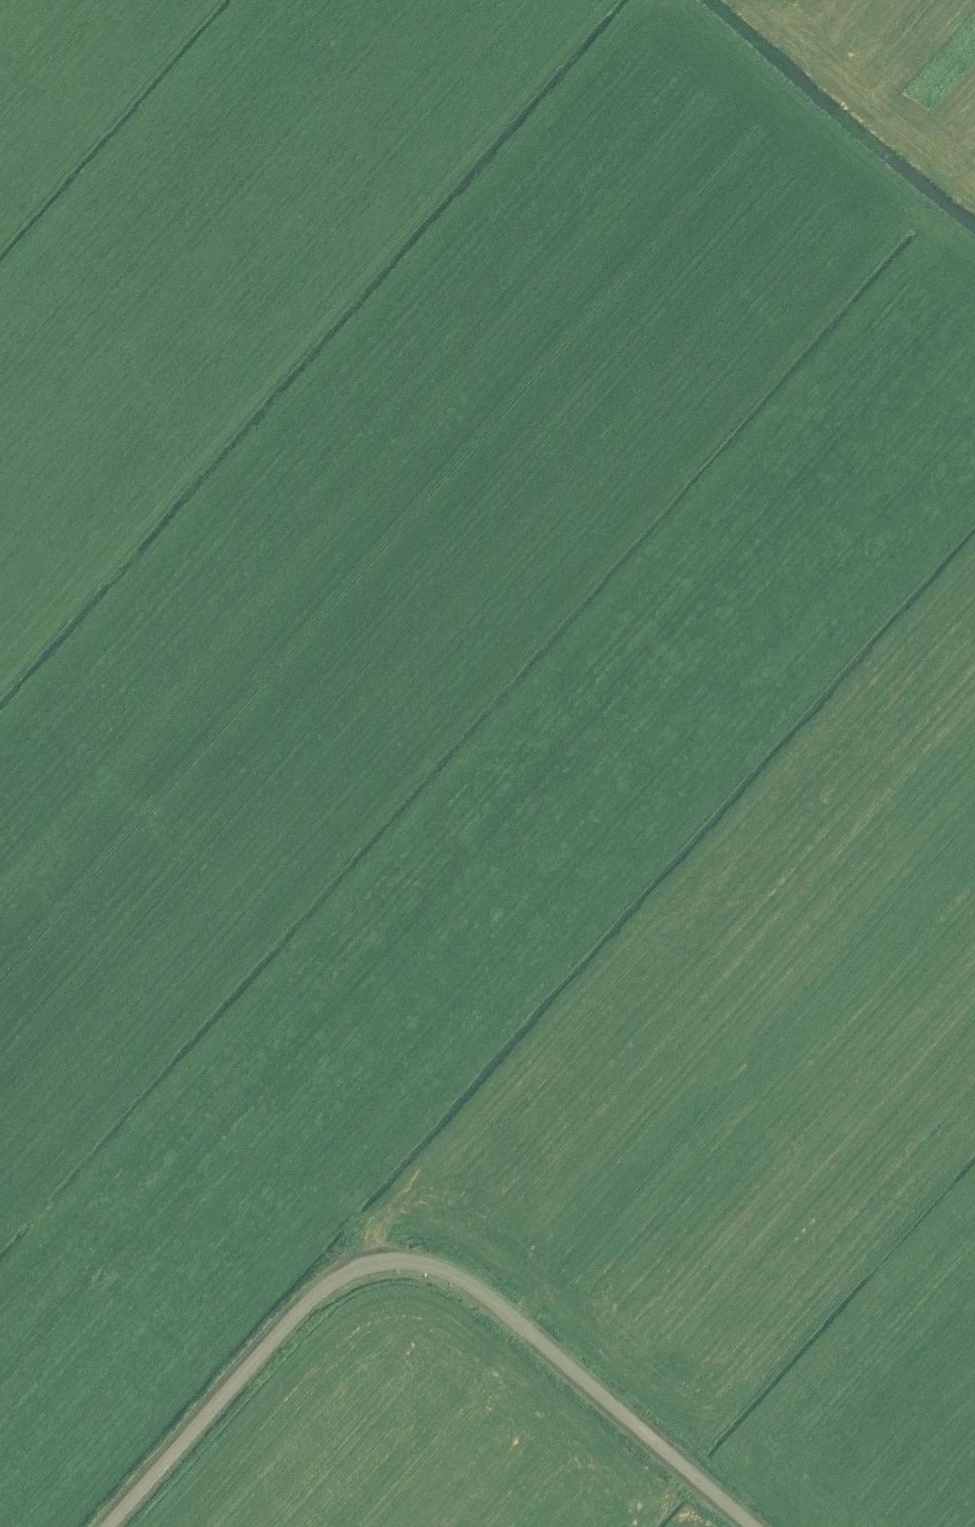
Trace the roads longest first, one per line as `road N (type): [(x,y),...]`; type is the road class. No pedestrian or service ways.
road 1 (unclassified): [(756,1526),(472,1282),(421,1262),(388,1261),(324,1286),(108,1526)]

